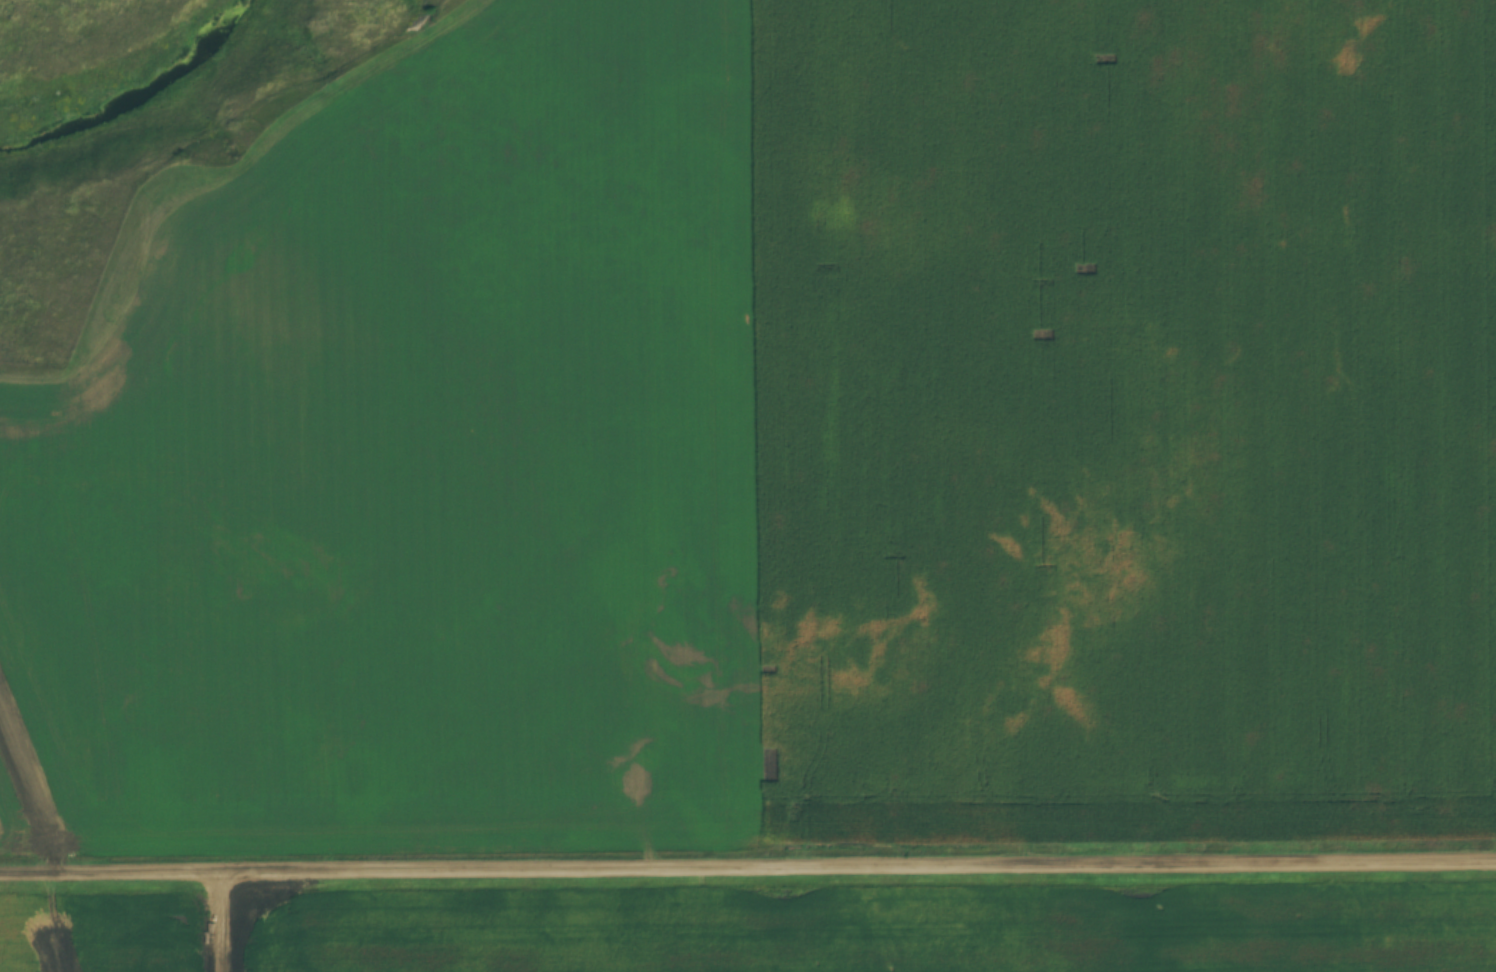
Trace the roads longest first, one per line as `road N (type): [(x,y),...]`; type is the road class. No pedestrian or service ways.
road 1 (residential): [(0,879),(1495,867)]

